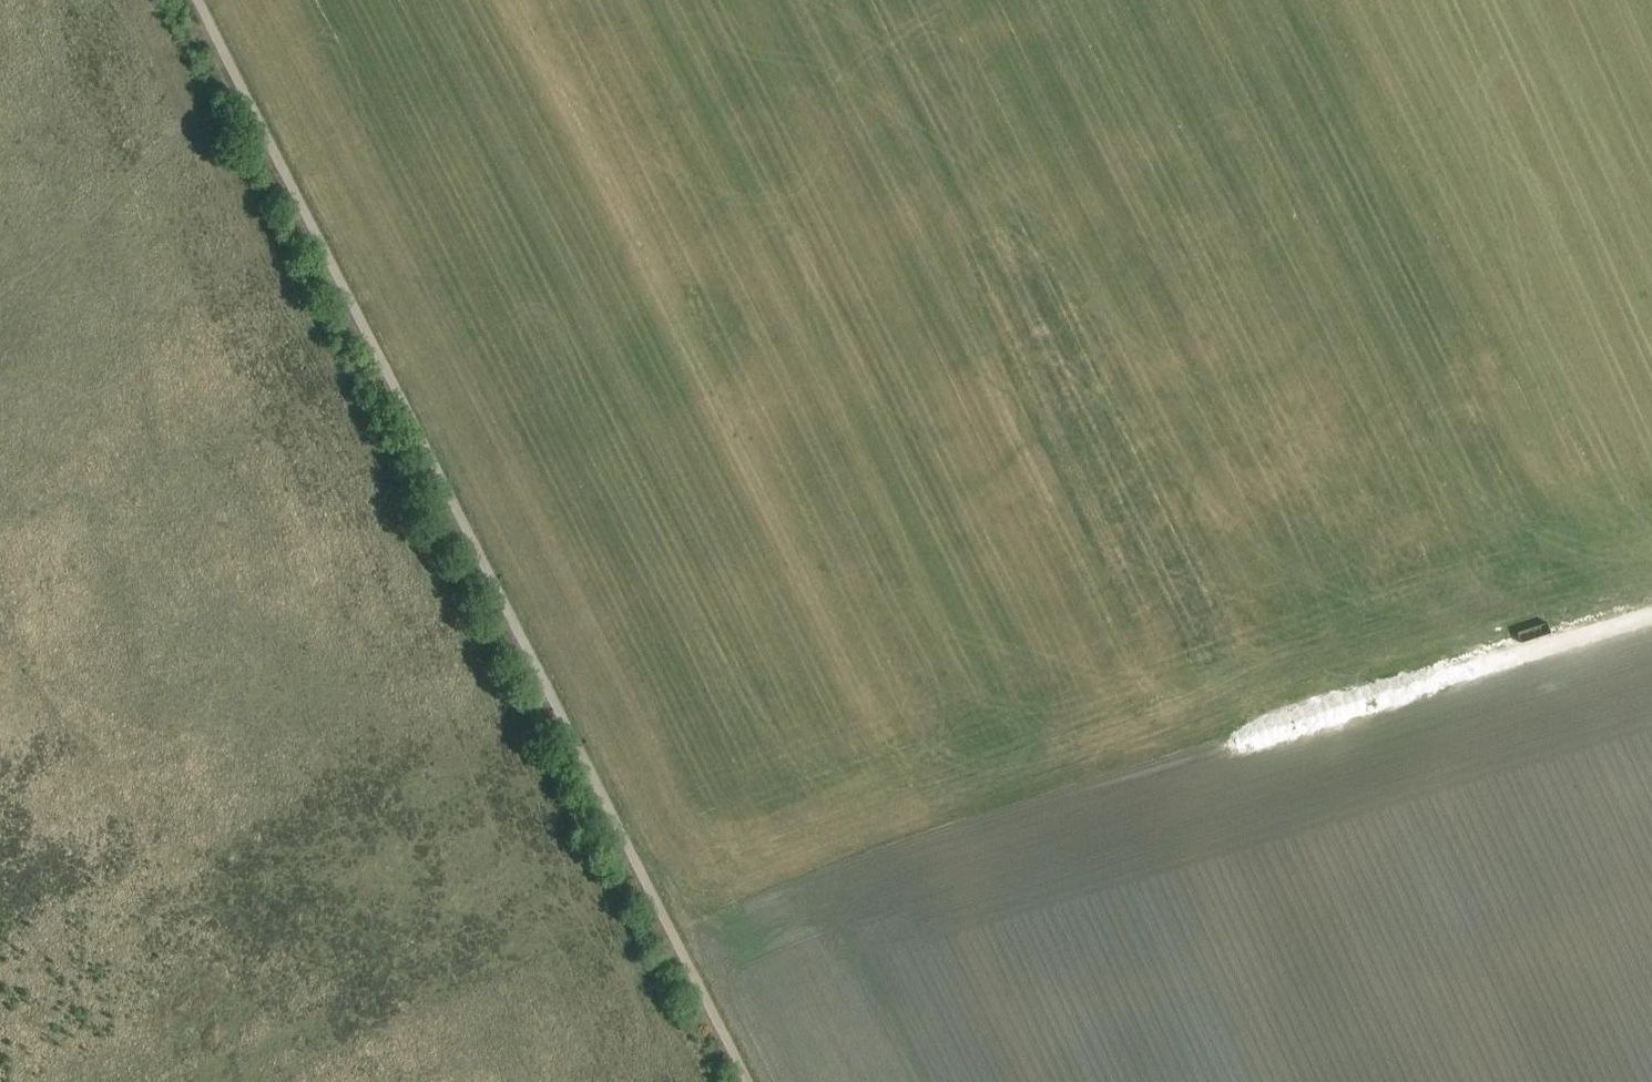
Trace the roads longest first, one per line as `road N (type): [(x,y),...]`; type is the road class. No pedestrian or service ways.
road 1 (track): [(196,0),(748,1081)]

